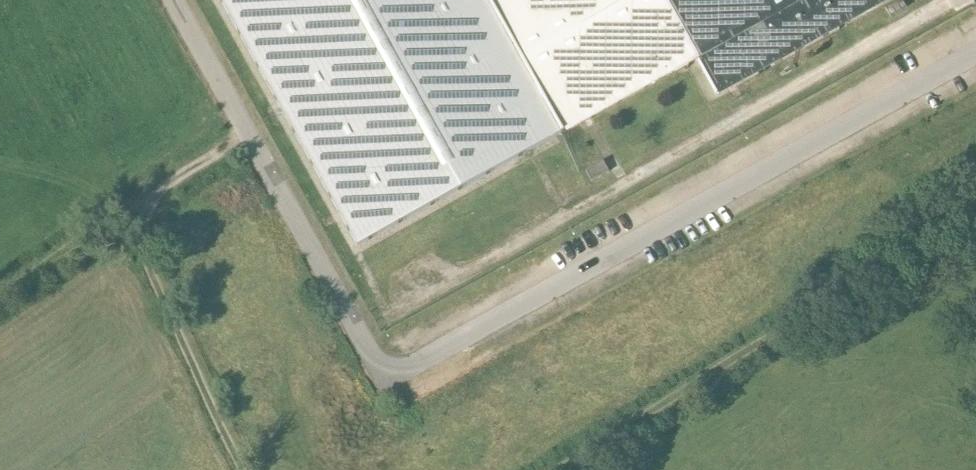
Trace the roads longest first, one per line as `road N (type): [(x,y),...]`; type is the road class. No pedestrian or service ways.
road 1 (track): [(975,206),(559,469)]
road 2 (track): [(252,133),(150,199),(146,229),(150,270),(241,469)]
road 3 (track): [(0,296),(150,199)]

